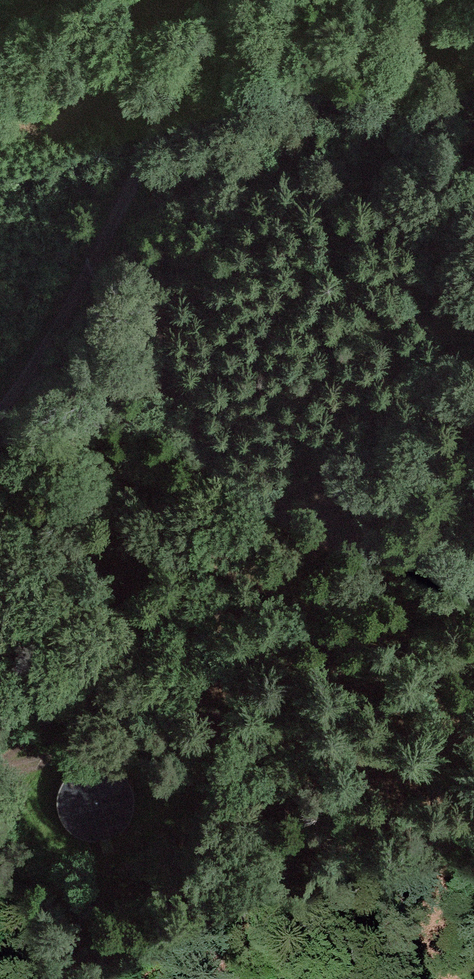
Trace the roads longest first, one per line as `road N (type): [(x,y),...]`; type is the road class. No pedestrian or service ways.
road 1 (track): [(0,770),(156,590),(473,365)]
road 2 (track): [(0,773),(195,719),(282,715),(473,739)]
road 3 (track): [(0,396),(91,266),(222,0)]

